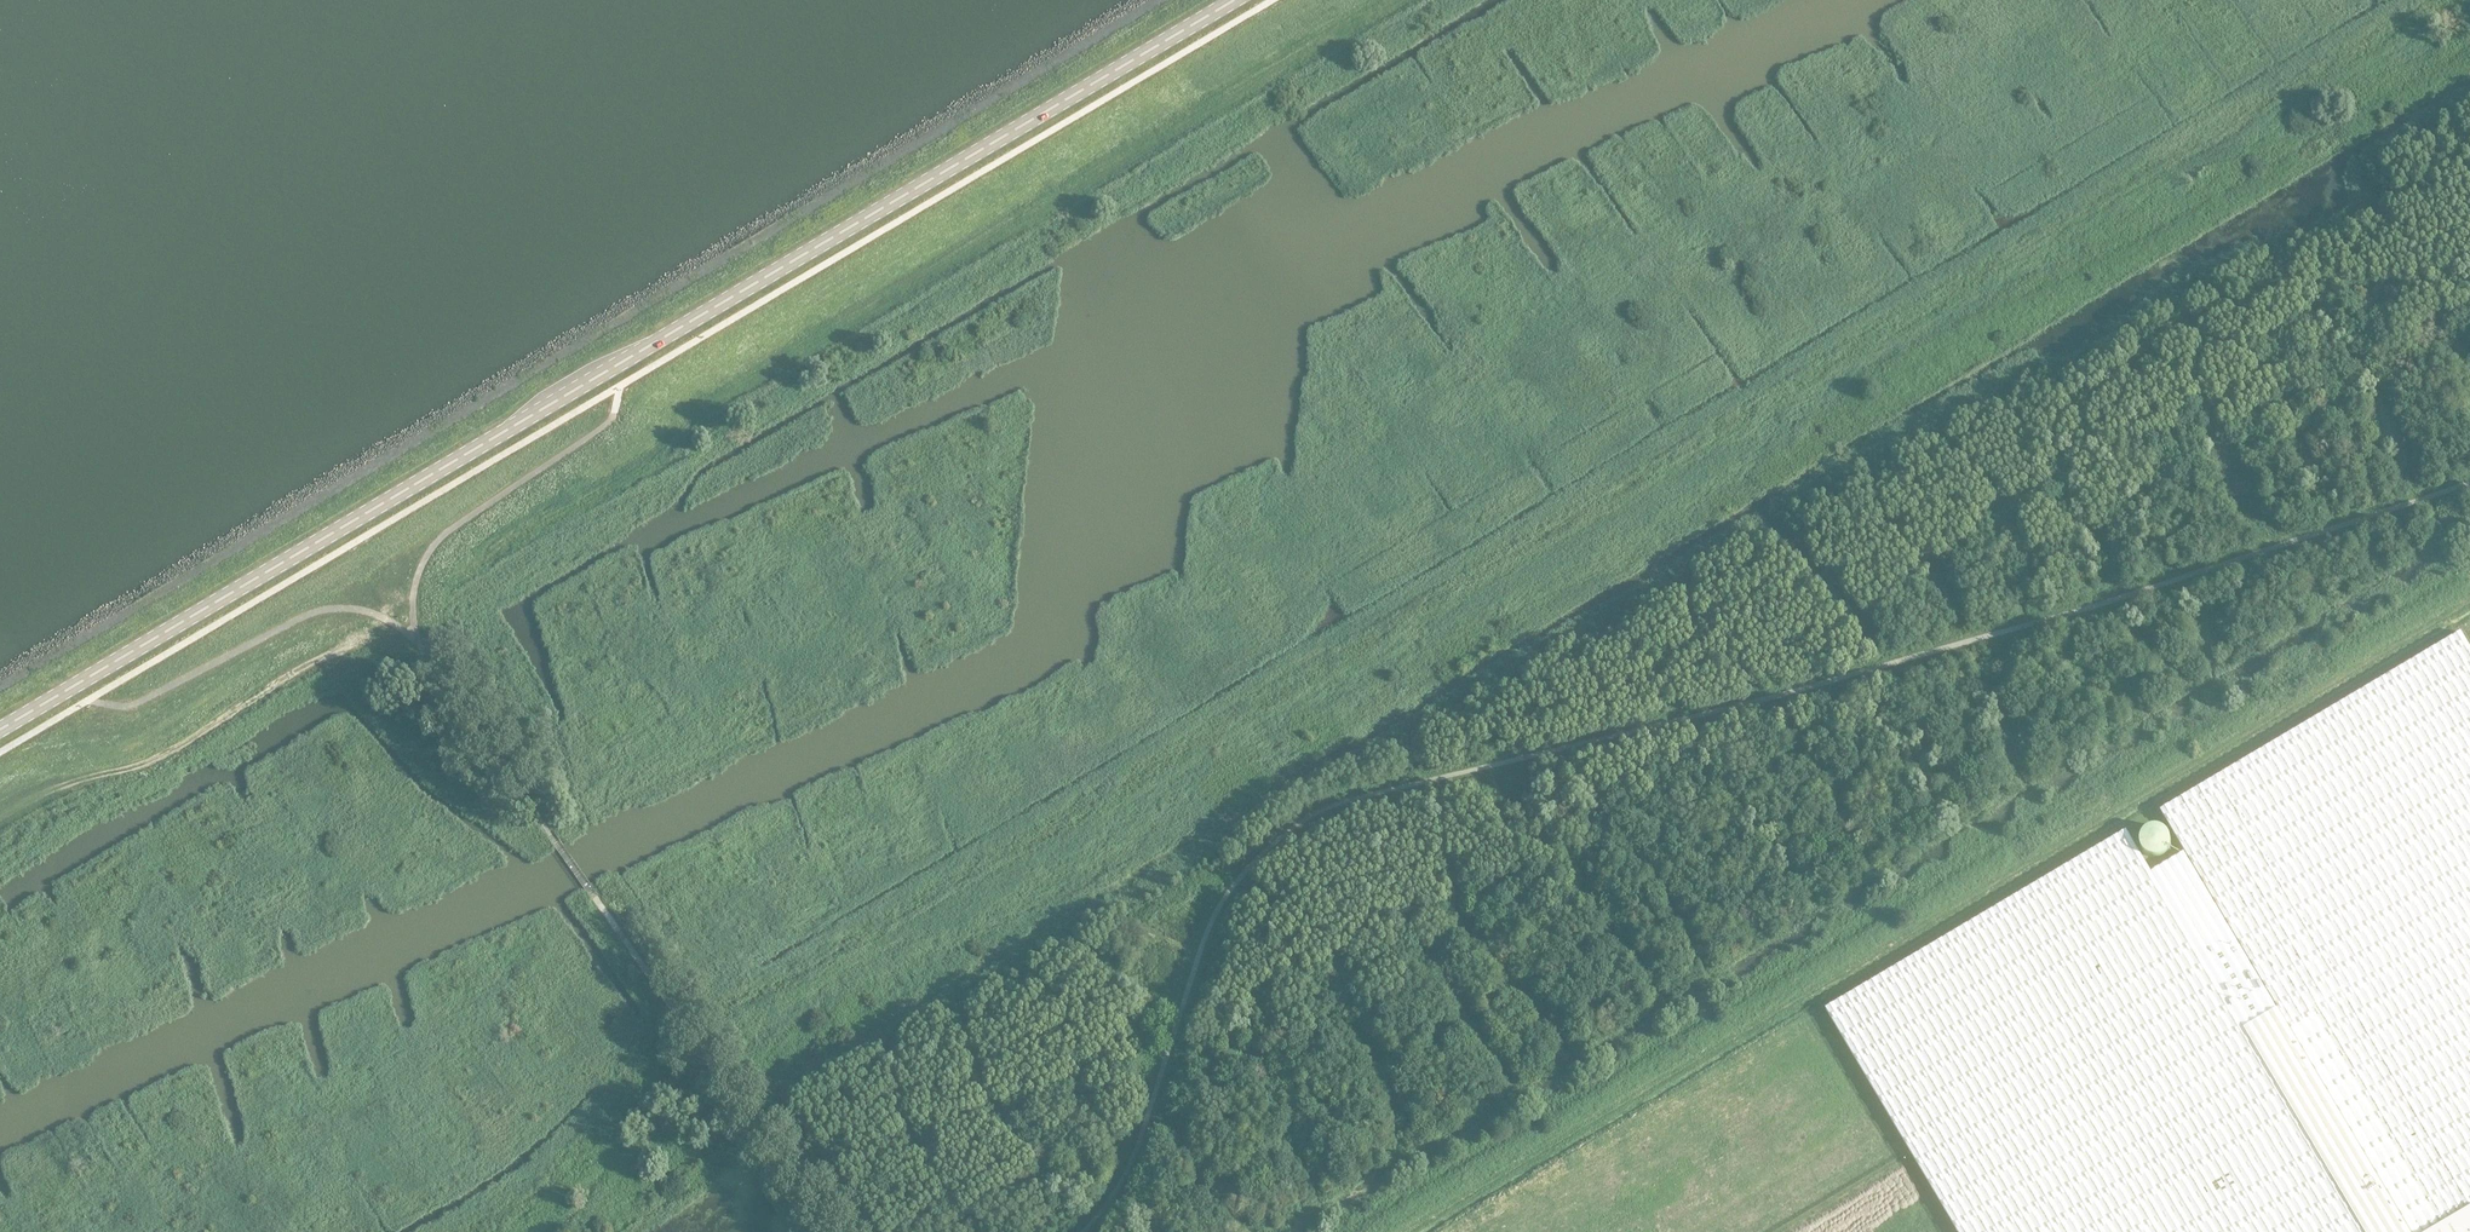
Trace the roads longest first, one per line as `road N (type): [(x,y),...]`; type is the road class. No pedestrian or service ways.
road 1 (secondary): [(0,730),(1231,0)]

